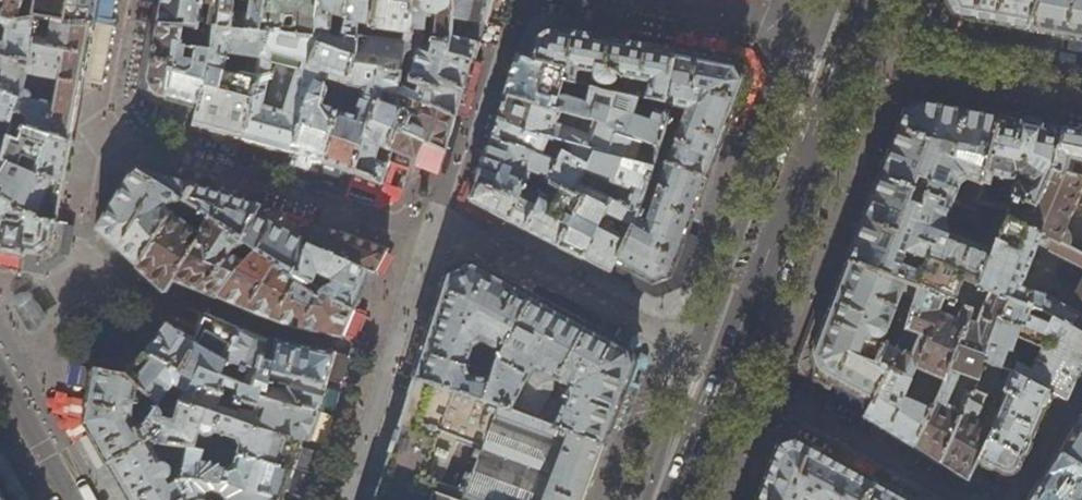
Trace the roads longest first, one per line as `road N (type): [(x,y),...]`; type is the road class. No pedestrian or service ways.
road 1 (secondary): [(676,499),(866,0)]
road 2 (residential): [(70,499),(0,374)]

